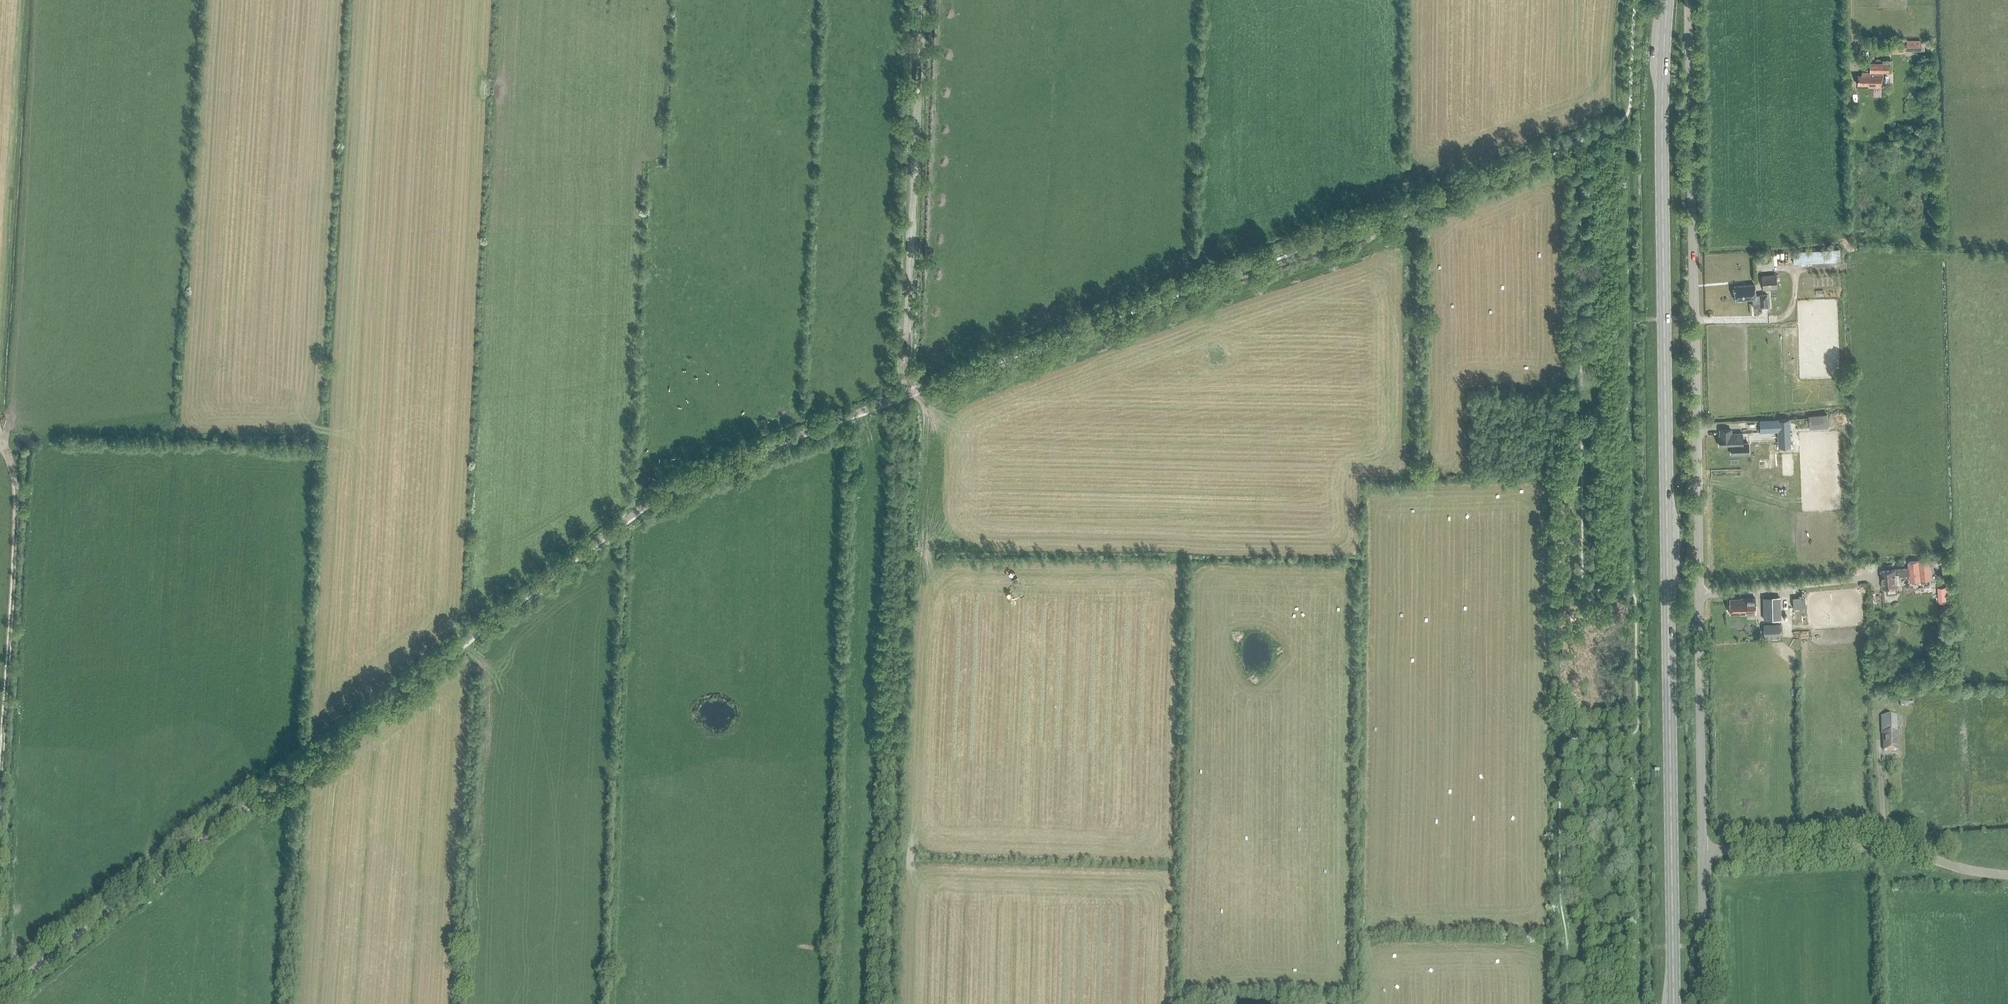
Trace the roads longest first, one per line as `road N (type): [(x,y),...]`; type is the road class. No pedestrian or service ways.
road 1 (track): [(1,1003),(12,987),(645,498),(709,464),(1580,139)]
road 2 (primary): [(1673,1003),(1662,125),(1668,0)]
road 3 (unclassified): [(1702,850),(1689,0)]
road 4 (track): [(923,579),(928,437),(907,376),(921,0)]
road 5 (track): [(0,439),(15,504),(0,780)]
road 6 (unclassified): [(1702,850),(1892,847),(2007,875)]
road 7 (unclassified): [(1704,1003),(1702,850)]

